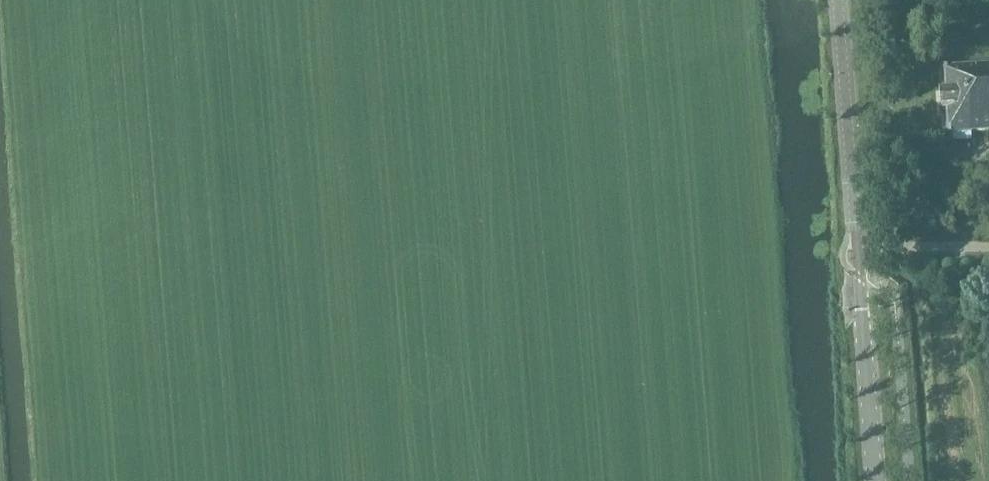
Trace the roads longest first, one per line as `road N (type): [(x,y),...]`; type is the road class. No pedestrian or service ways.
road 1 (tertiary): [(876,480),(834,0)]

